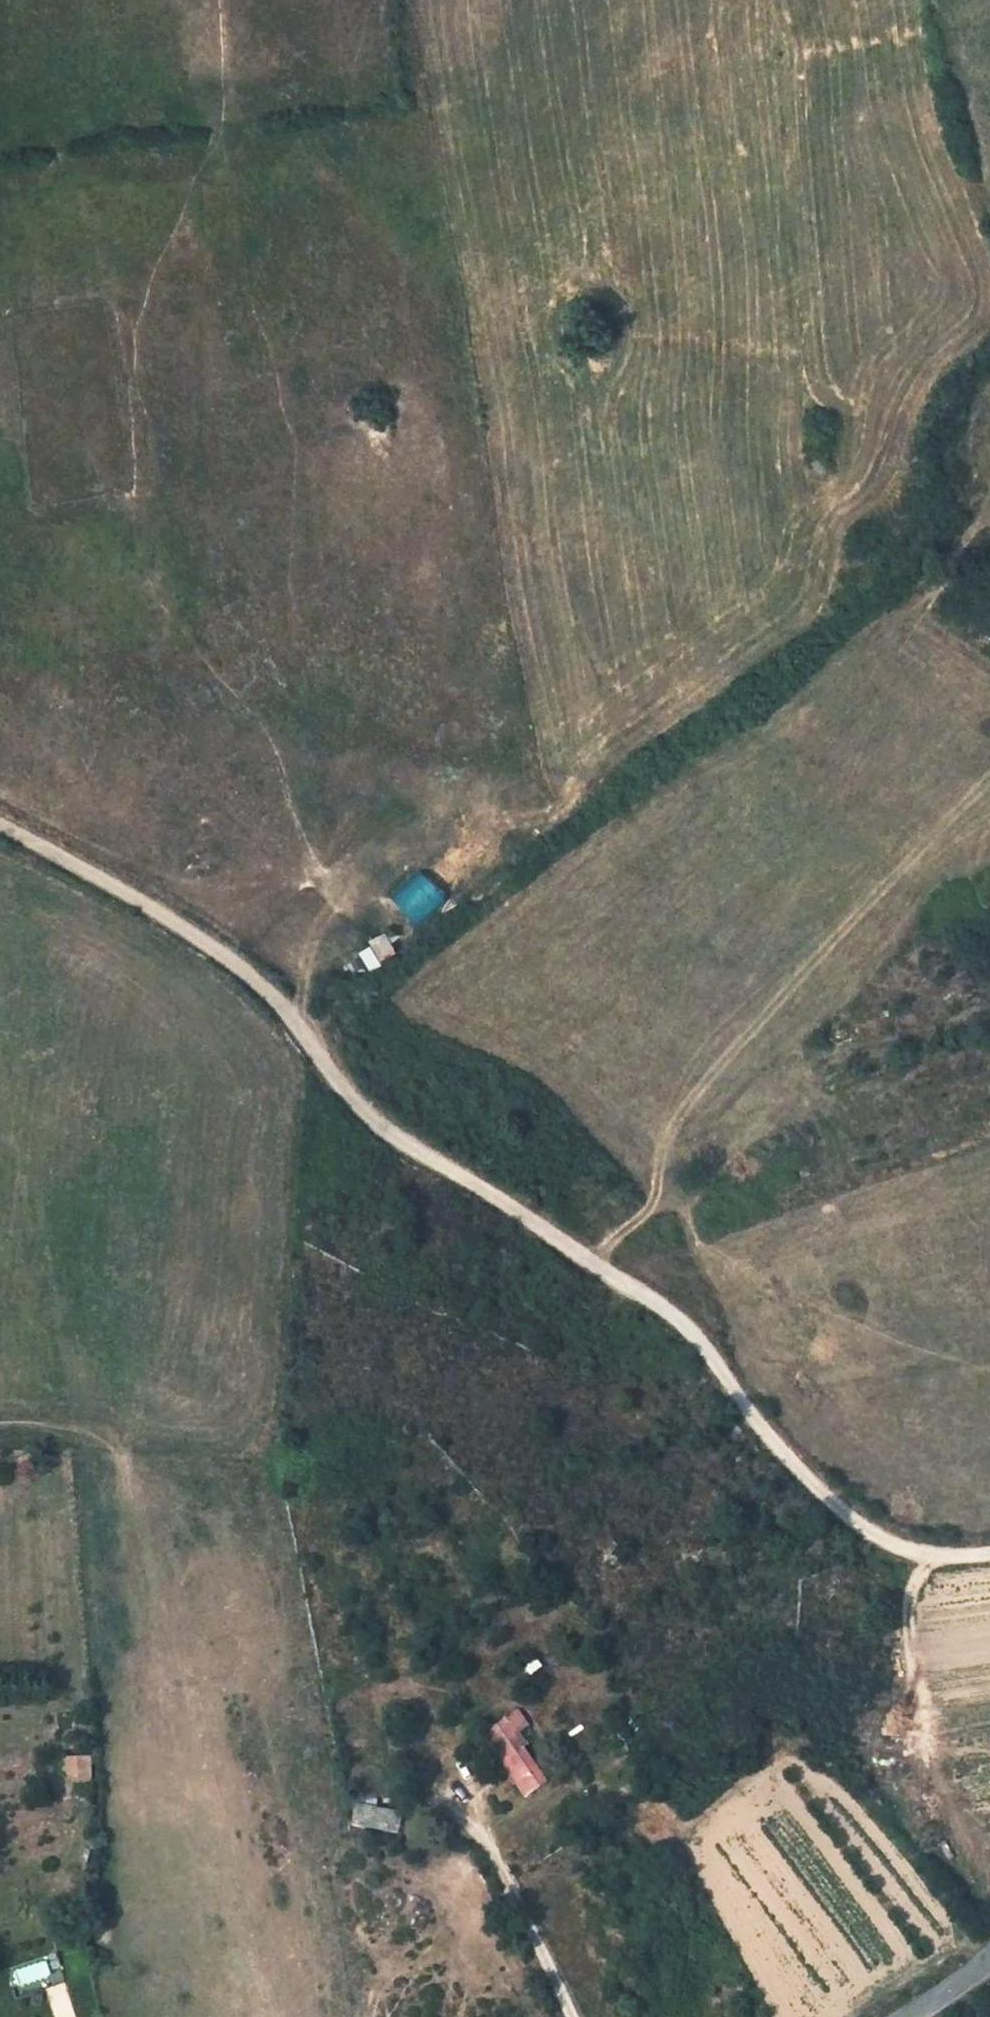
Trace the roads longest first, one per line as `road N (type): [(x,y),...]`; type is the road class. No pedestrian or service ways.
road 1 (track): [(0,824),(218,952),(270,996),(366,1118),(685,1327),(775,1449),(843,1516),(900,1549),(989,1552)]

